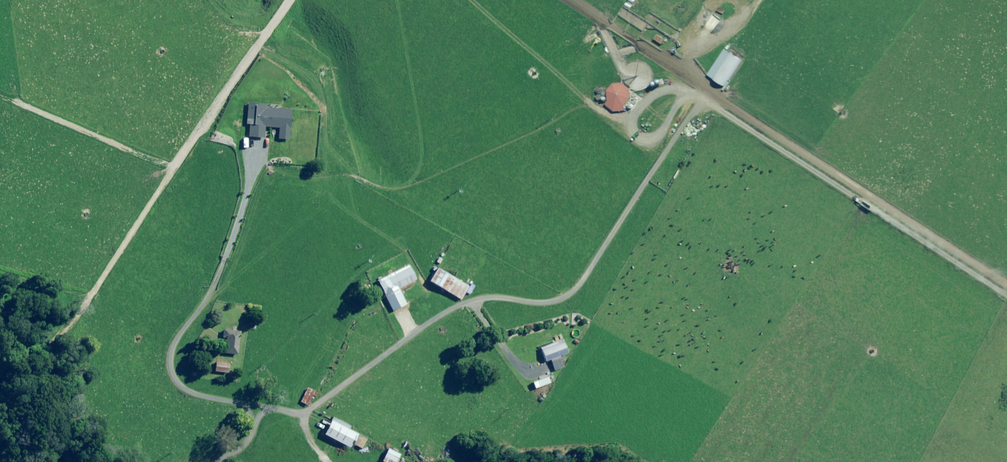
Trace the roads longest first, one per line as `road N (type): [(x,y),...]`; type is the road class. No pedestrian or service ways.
road 1 (track): [(708,87),(569,298),(481,300),(302,414),(191,393),(175,376),(174,354),(226,255),(260,157)]
road 2 (track): [(1006,288),(575,0)]
road 3 (track): [(288,0),(175,163),(26,105)]

